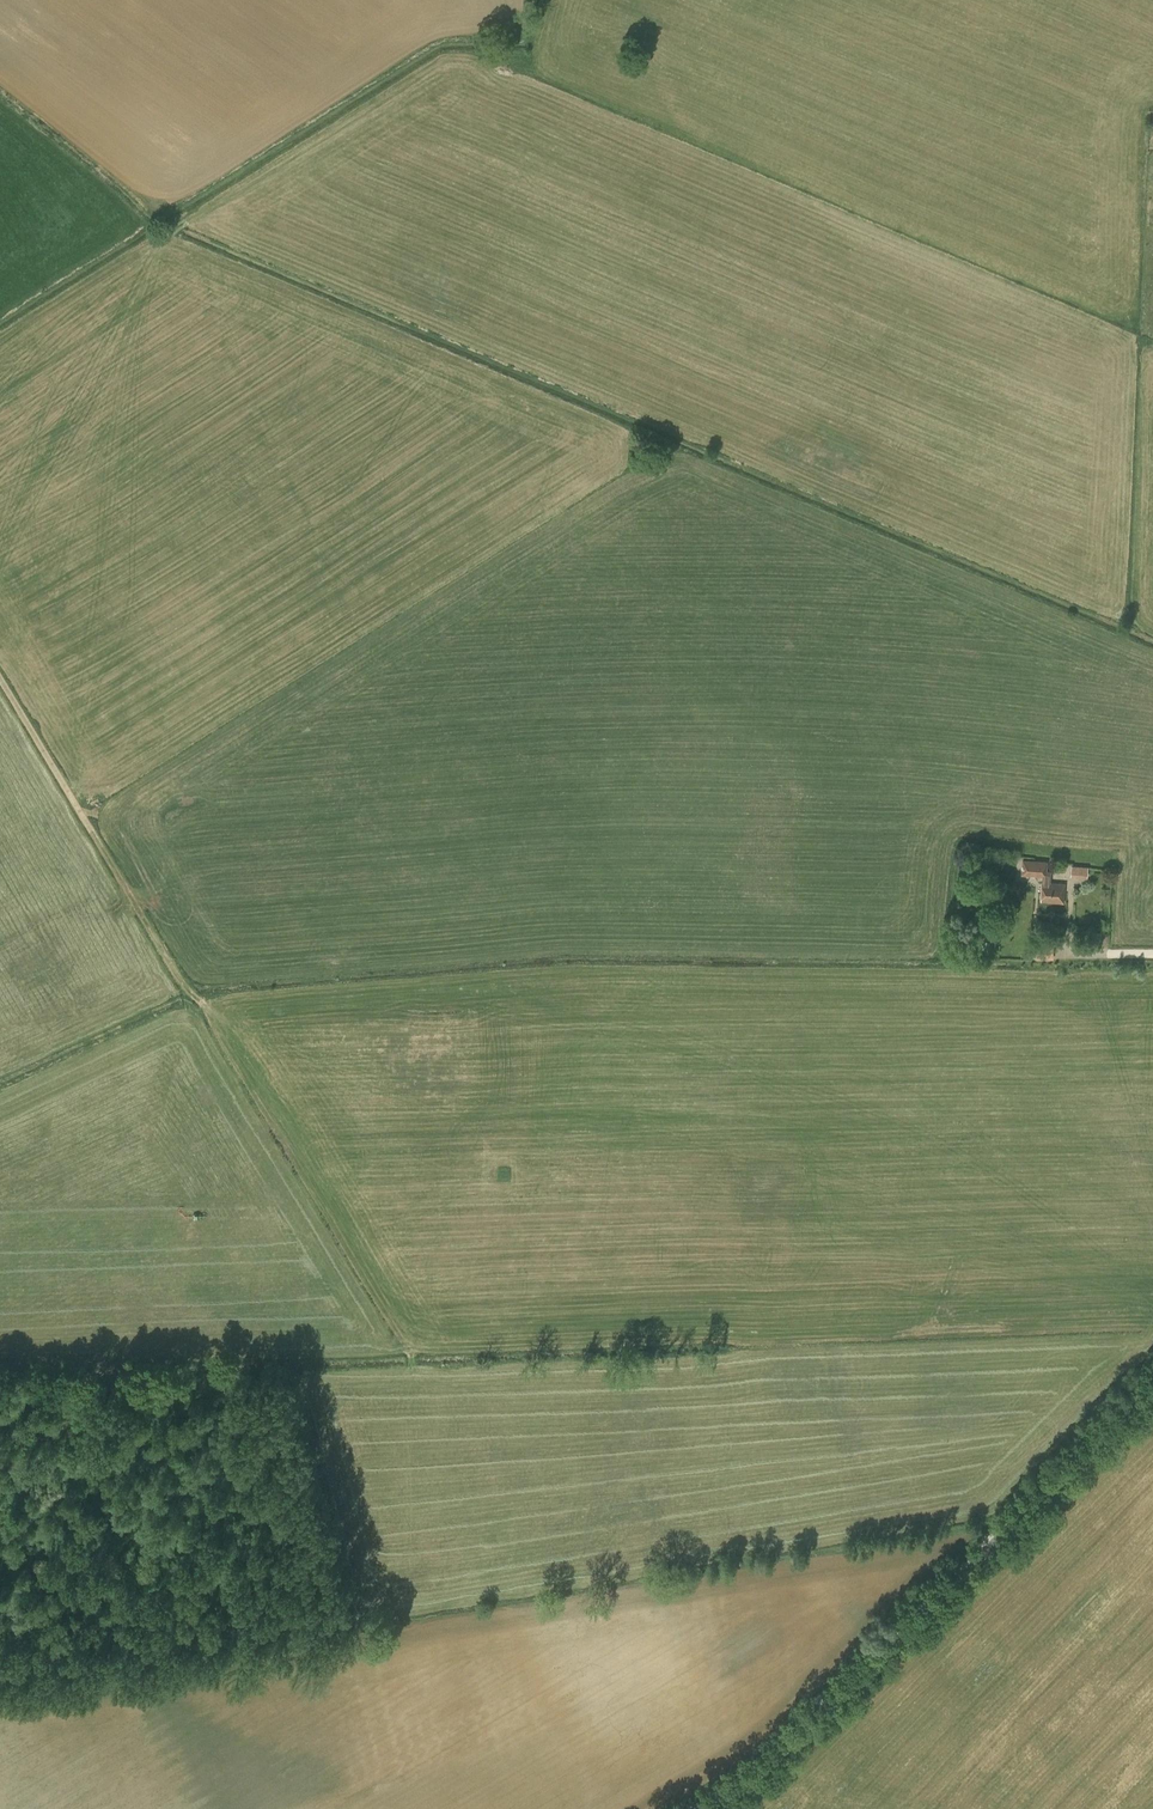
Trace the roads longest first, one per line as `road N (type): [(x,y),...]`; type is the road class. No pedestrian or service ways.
road 1 (tertiary): [(695,1808),(766,1766),(1152,1392)]

